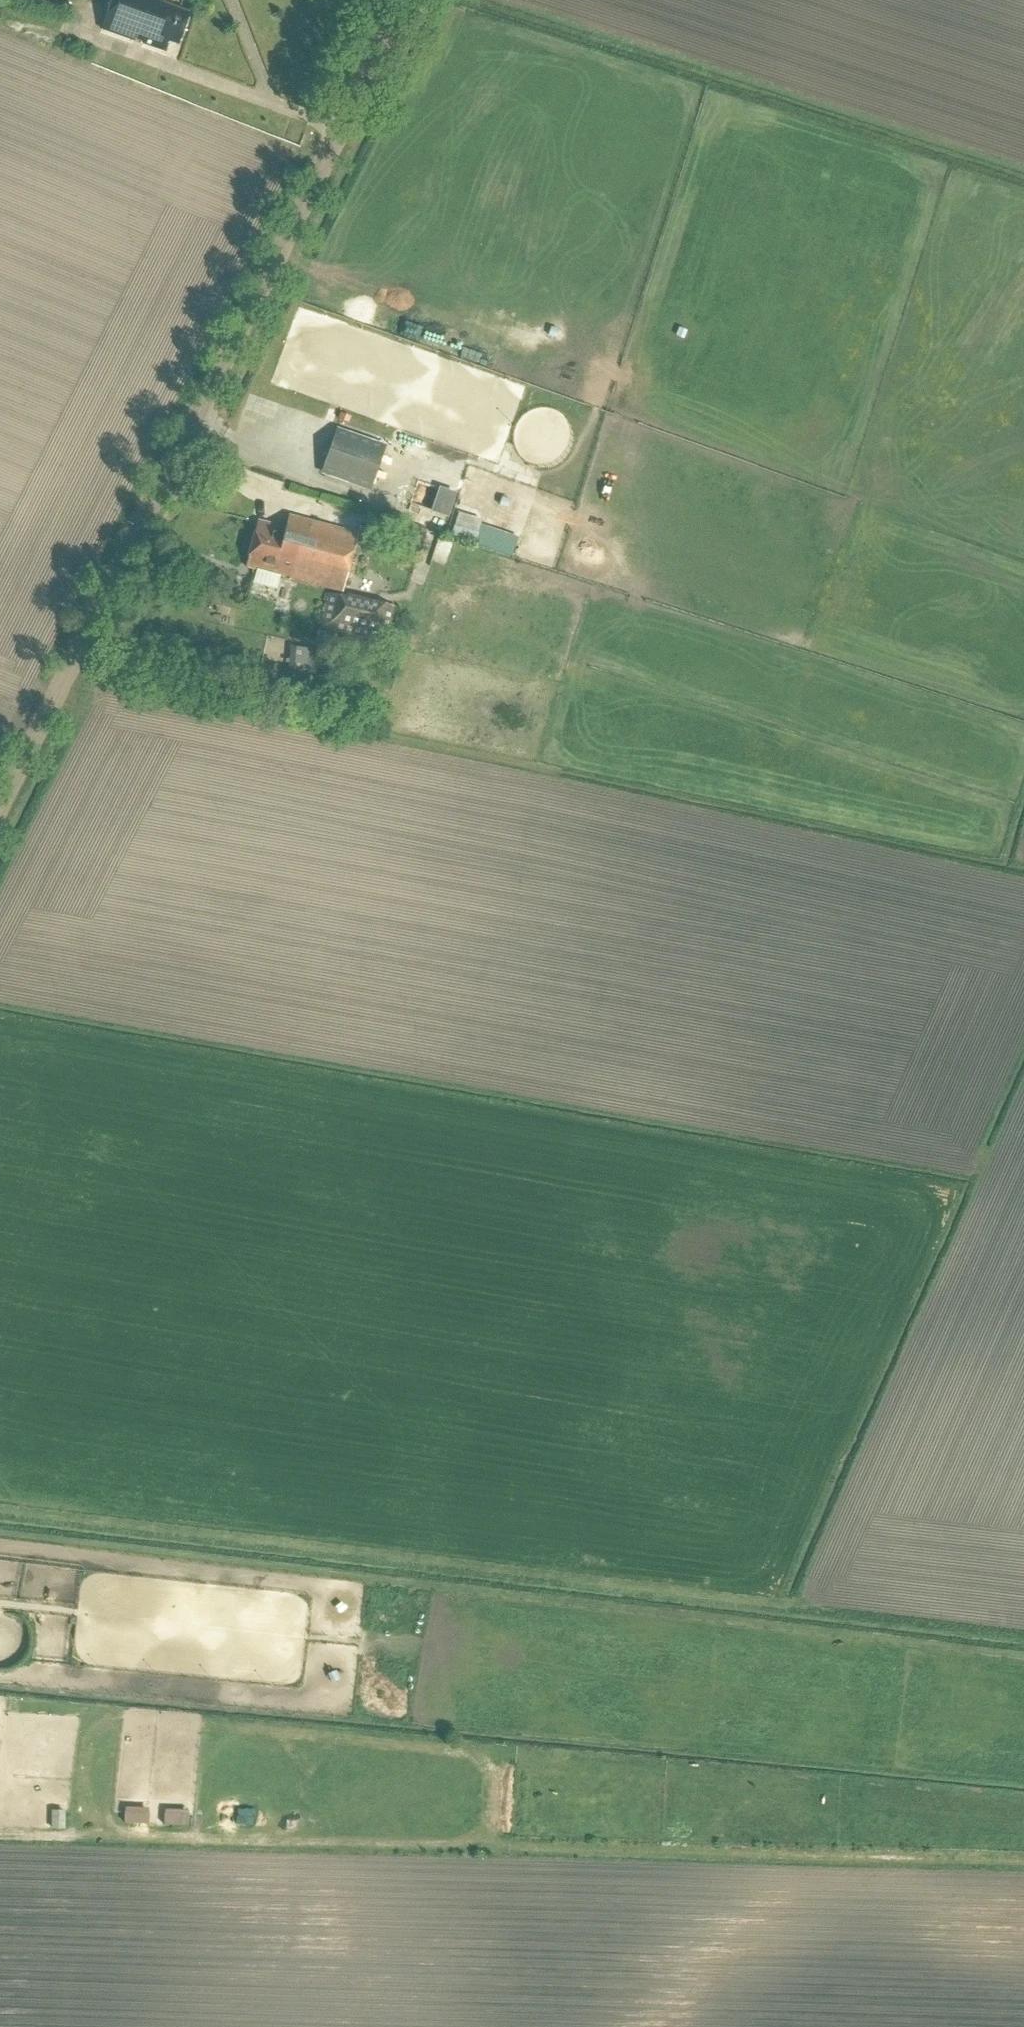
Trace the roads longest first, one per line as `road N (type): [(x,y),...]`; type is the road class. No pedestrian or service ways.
road 1 (tertiary): [(0,799),(405,0)]

